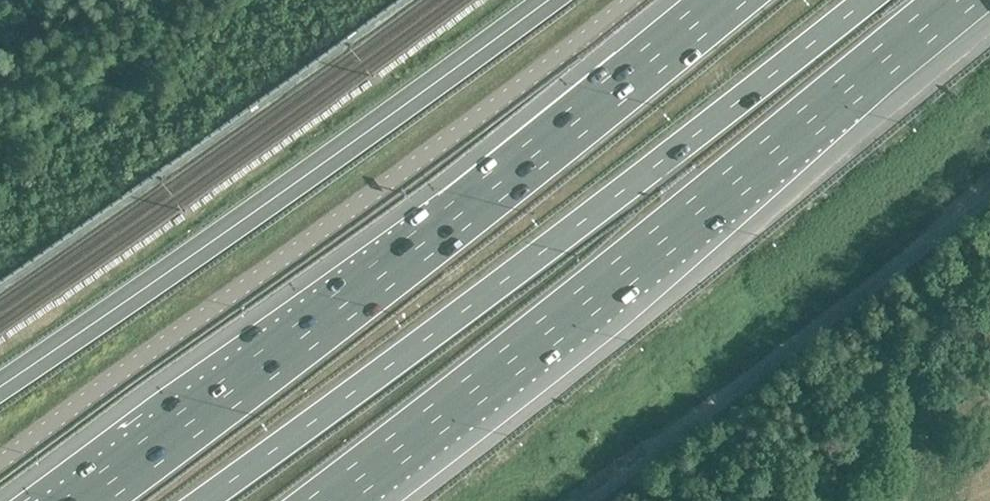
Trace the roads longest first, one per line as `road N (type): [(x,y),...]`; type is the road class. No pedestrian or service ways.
road 1 (motorway): [(856,0),(194,500)]
road 2 (motorway): [(718,0),(418,244),(77,500)]
road 3 (motorway): [(320,500),(495,371),(951,0)]
road 4 (unclassified): [(0,460),(628,0)]

